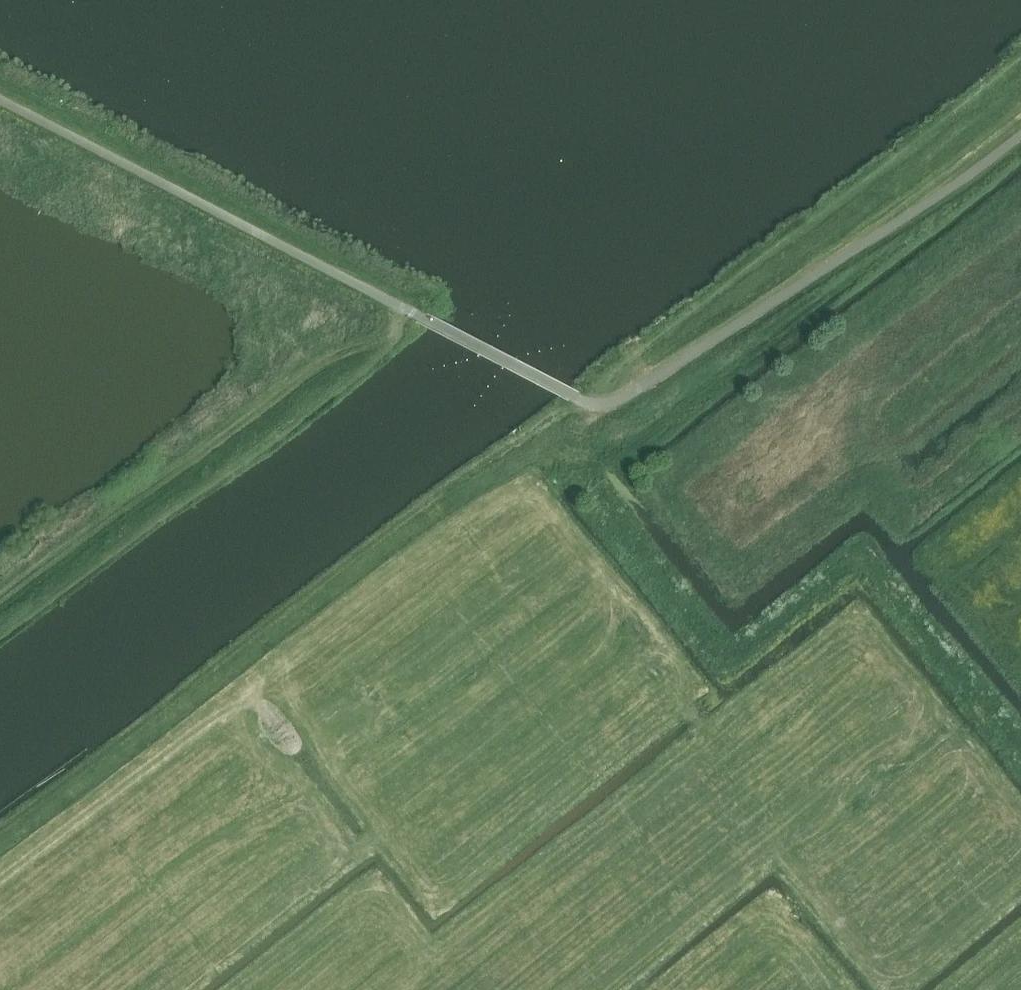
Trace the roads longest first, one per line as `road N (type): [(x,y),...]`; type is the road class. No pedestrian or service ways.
road 1 (track): [(1020,760),(865,570),(733,659),(592,491),(590,466),(837,286),(869,247)]

